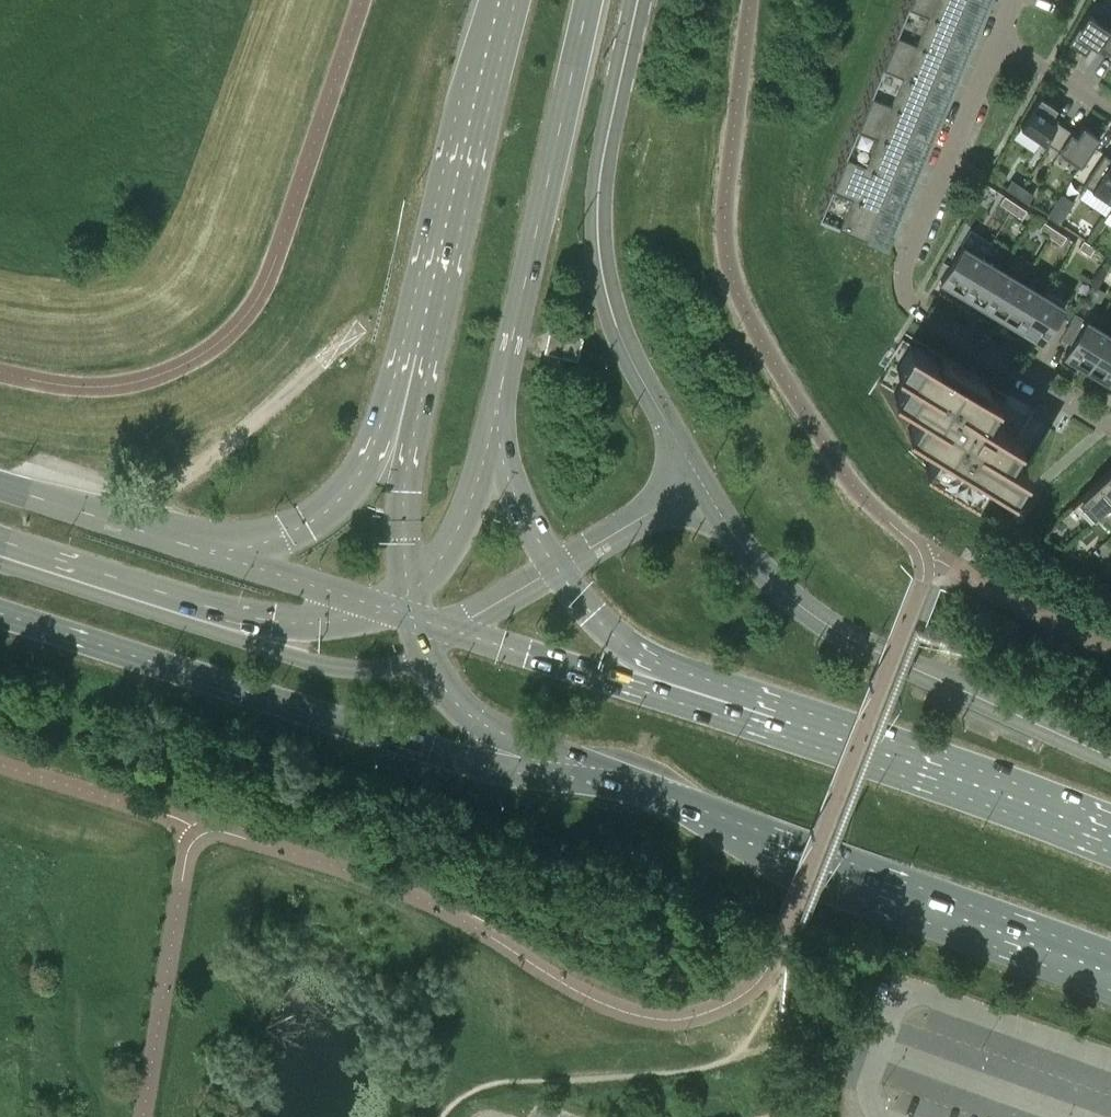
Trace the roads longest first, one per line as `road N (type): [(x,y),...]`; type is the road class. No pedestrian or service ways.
road 1 (secondary): [(0,612),(431,750),(565,766)]
road 2 (primary): [(565,766),(1110,958)]
road 3 (residential): [(1110,430),(912,307),(905,293),(906,261),(997,42)]
road 4 (primary): [(774,717),(655,665),(593,615),(528,523),(504,462),(496,410)]
road 5 (primary): [(496,410),(590,0)]
road 6 (secondary): [(0,550),(221,622),(405,614)]
road 7 (secondary): [(774,717),(638,689),(405,614)]
road 8 (primary): [(1110,850),(896,758),(774,717)]
road 9 (primary): [(508,0),(417,348)]
road 10 (secondary): [(417,348),(357,480),(328,510),(252,545),(202,549)]
road 11 (primary): [(417,348),(404,491),(405,614)]
road 12 (primary): [(405,614),(447,691),(476,720),(565,766)]
road 13 (secondary): [(405,614),(471,500),(496,410)]
road 14 (secondary): [(405,614),(202,549)]
road 15 (secondary): [(202,549),(0,485)]
road 16 (residential): [(997,42),(1110,112)]

